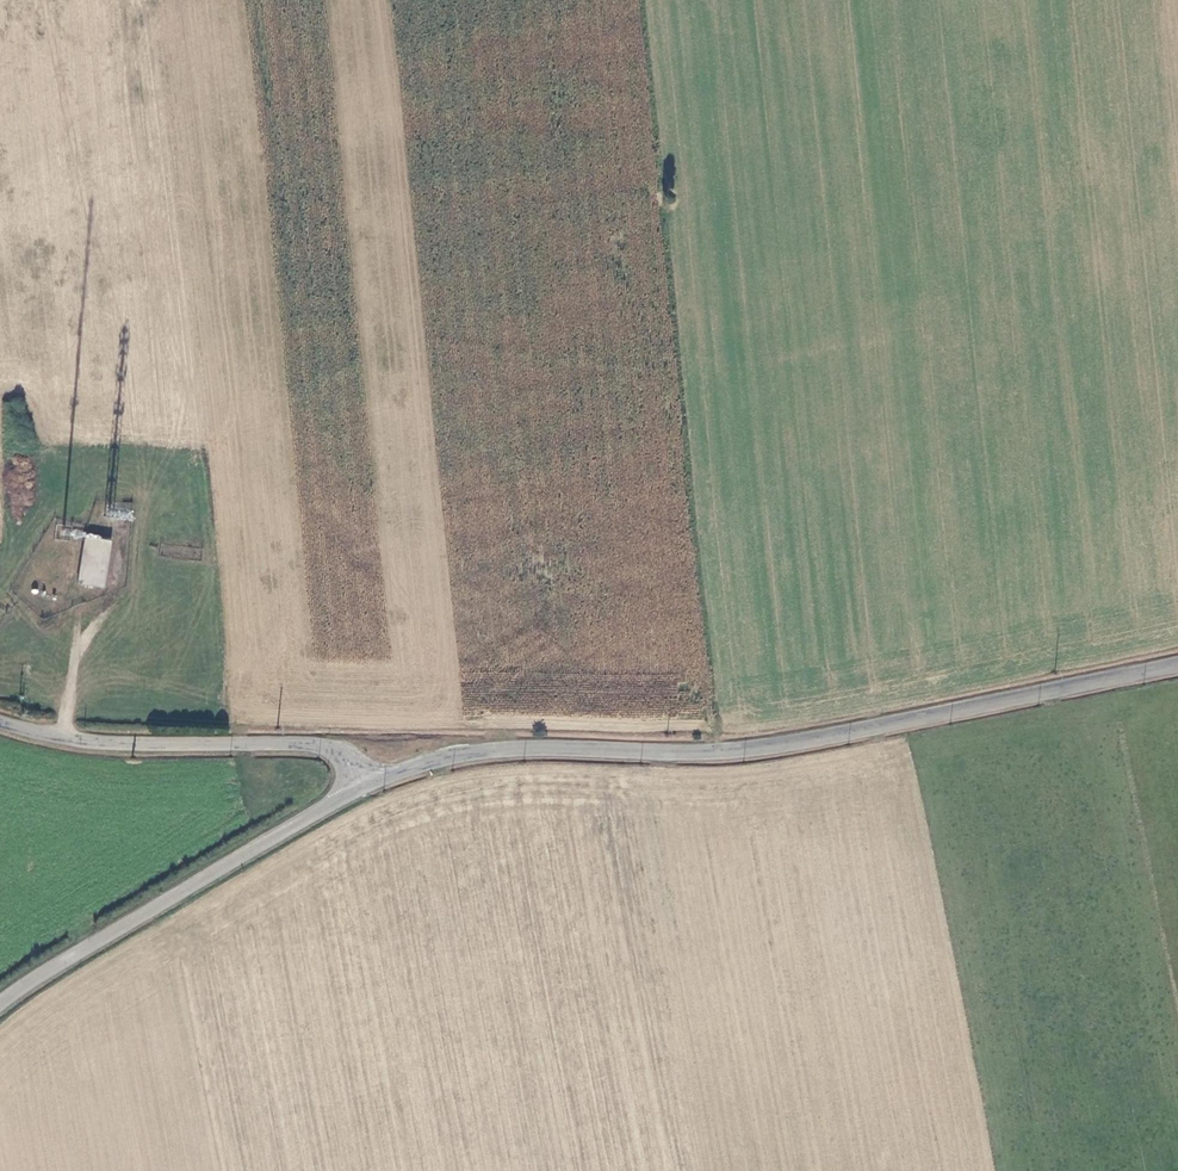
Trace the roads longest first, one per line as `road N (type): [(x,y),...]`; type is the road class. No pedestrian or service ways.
road 1 (tertiary): [(1177,663),(783,746),(477,753),(425,762),(363,788)]
road 2 (tertiary): [(0,724),(113,745),(321,746),(343,755),(363,788)]
road 3 (tertiary): [(0,1002),(200,881)]
road 4 (tertiary): [(363,788),(200,881)]

